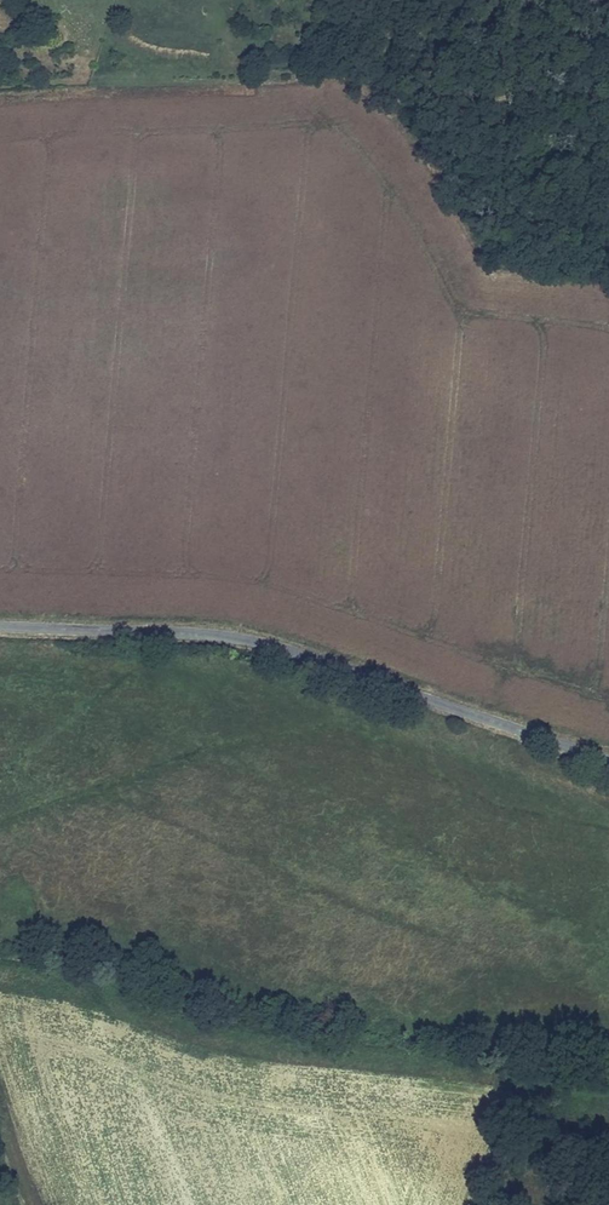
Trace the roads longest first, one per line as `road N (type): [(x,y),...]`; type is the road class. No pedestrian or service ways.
road 1 (tertiary): [(608,760),(244,640),(0,628)]

